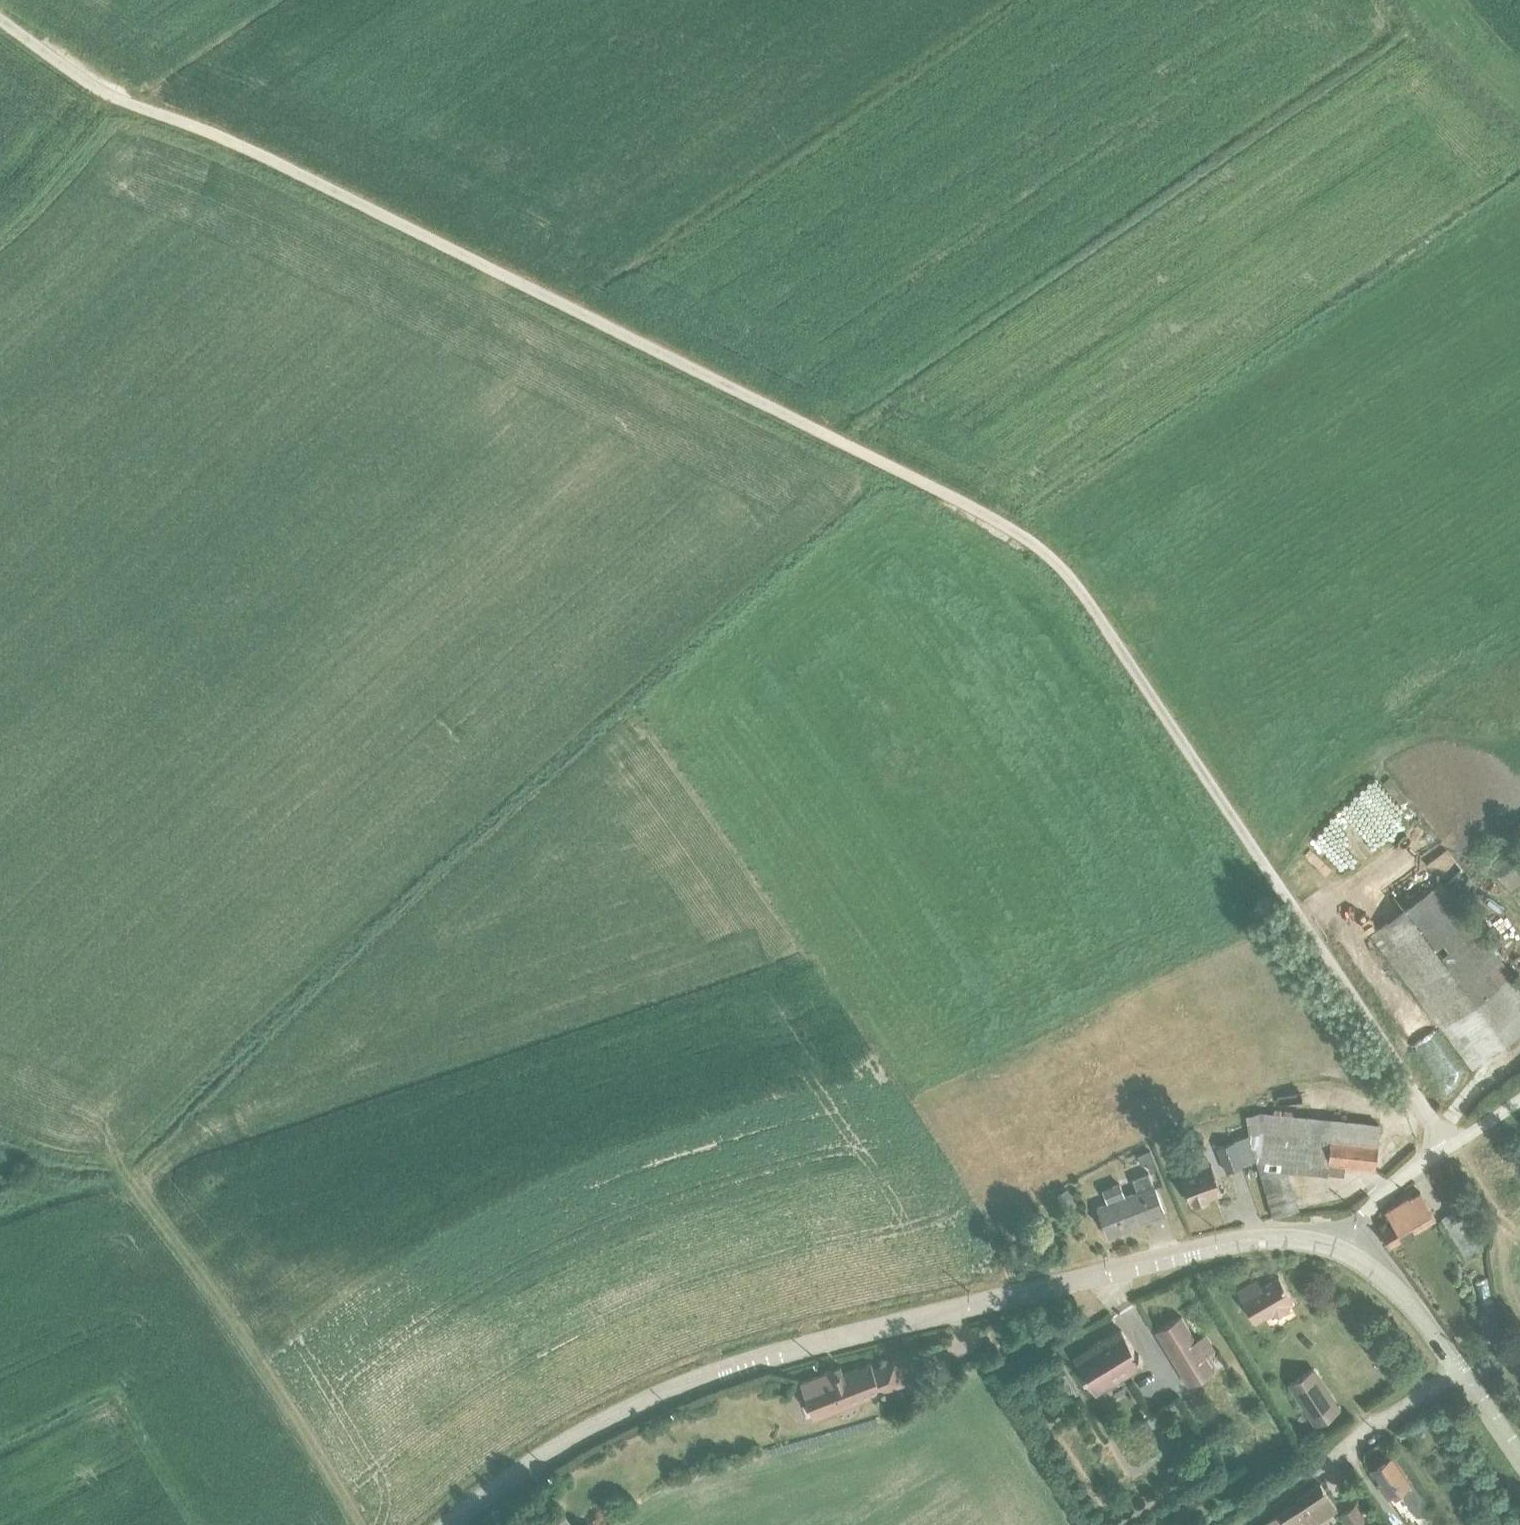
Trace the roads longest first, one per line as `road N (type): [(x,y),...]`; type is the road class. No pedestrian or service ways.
road 1 (residential): [(1450,1146),(1076,591),(1021,540),(251,152),(131,108),(0,21)]
road 2 (tertiary): [(1350,1251),(1272,1237),(709,1379),(525,1472),(461,1524)]
road 3 (track): [(365,1524),(108,1151)]
road 4 (tertiary): [(1519,1462),(1396,1280),(1350,1251)]
road 5 (unclassified): [(1450,1146),(1376,1206),(1350,1251)]

